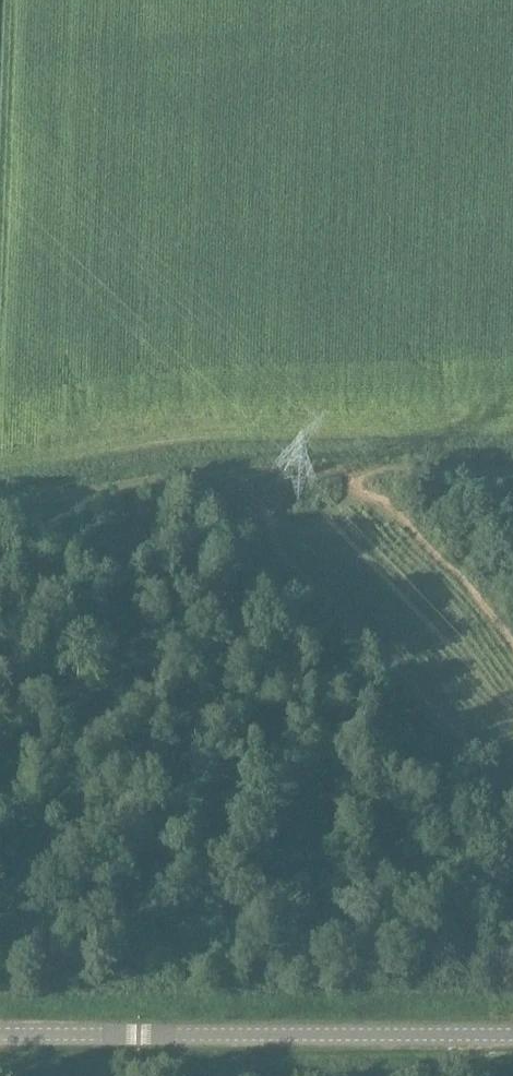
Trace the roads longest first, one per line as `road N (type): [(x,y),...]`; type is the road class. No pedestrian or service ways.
road 1 (track): [(0,504),(215,474),(512,466)]
road 2 (tertiary): [(512,1037),(0,1036)]

